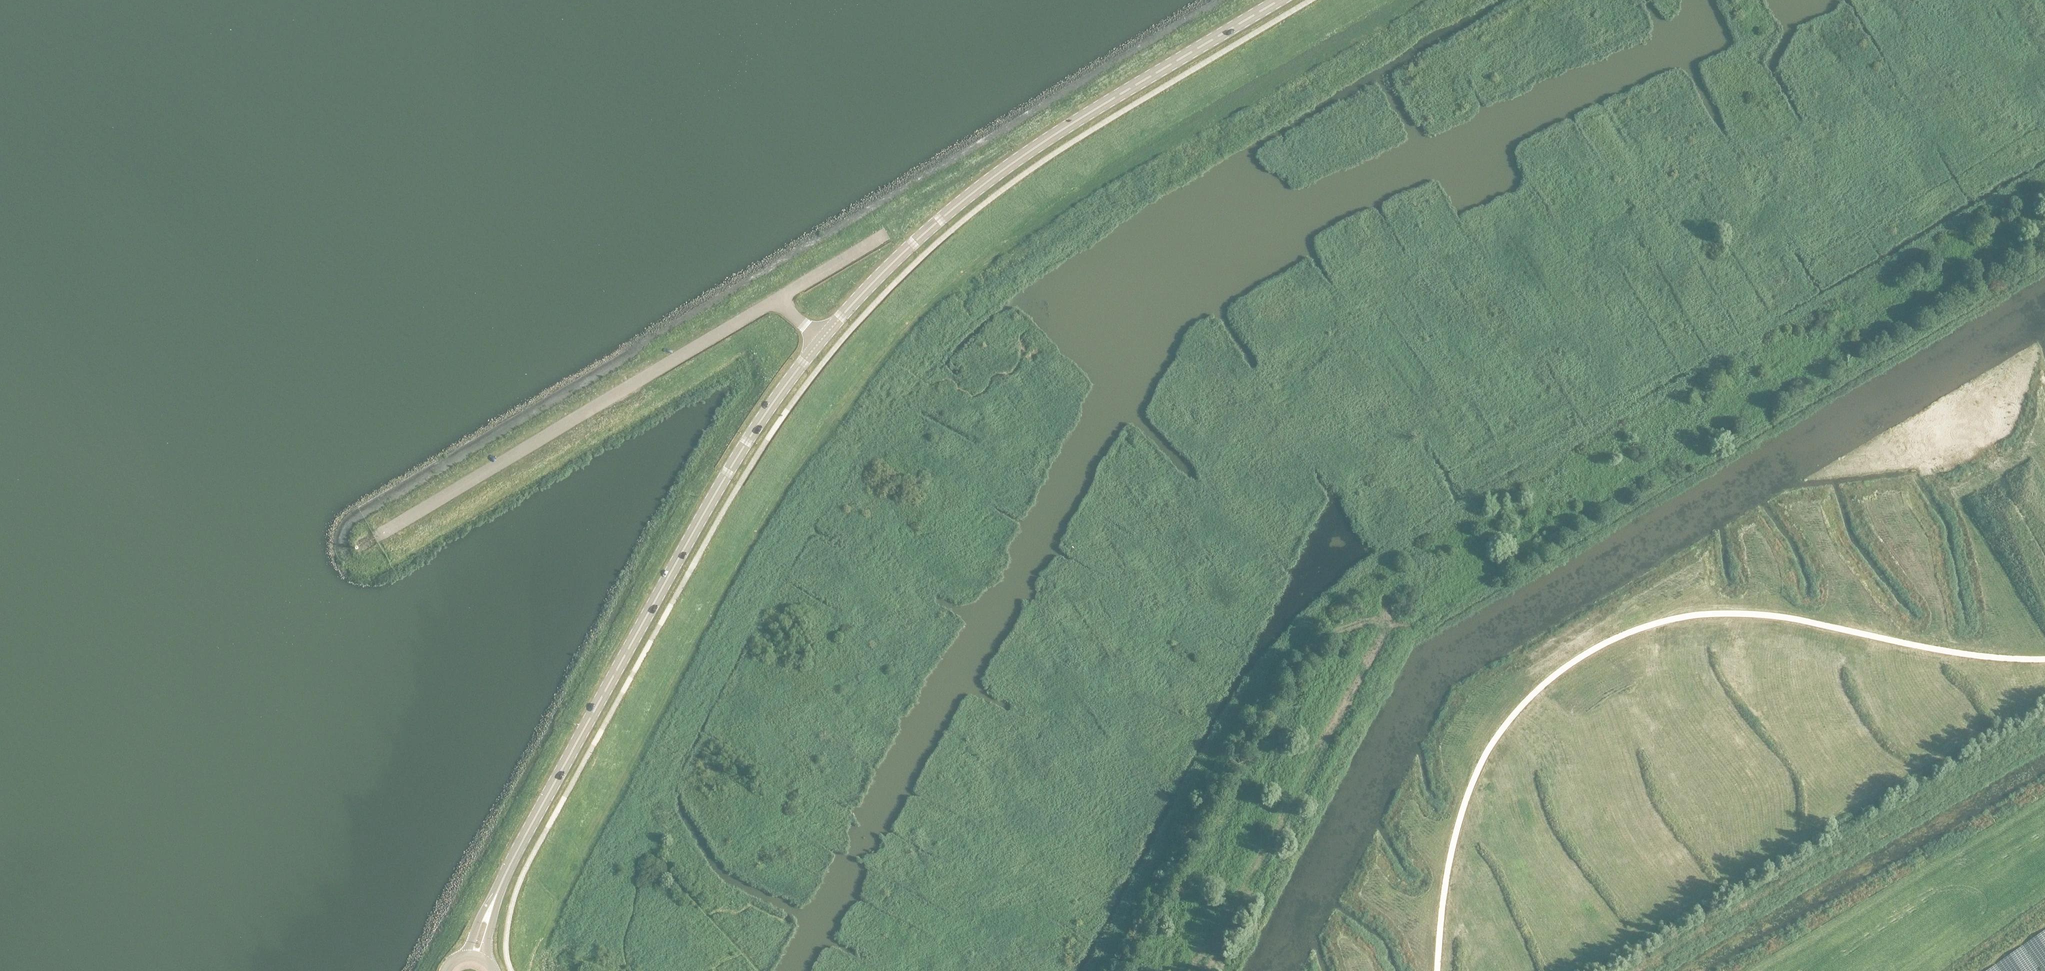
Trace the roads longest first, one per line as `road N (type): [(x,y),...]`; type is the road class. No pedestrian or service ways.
road 1 (secondary): [(492,906),(747,441),(859,298),(999,172),(1279,0)]

